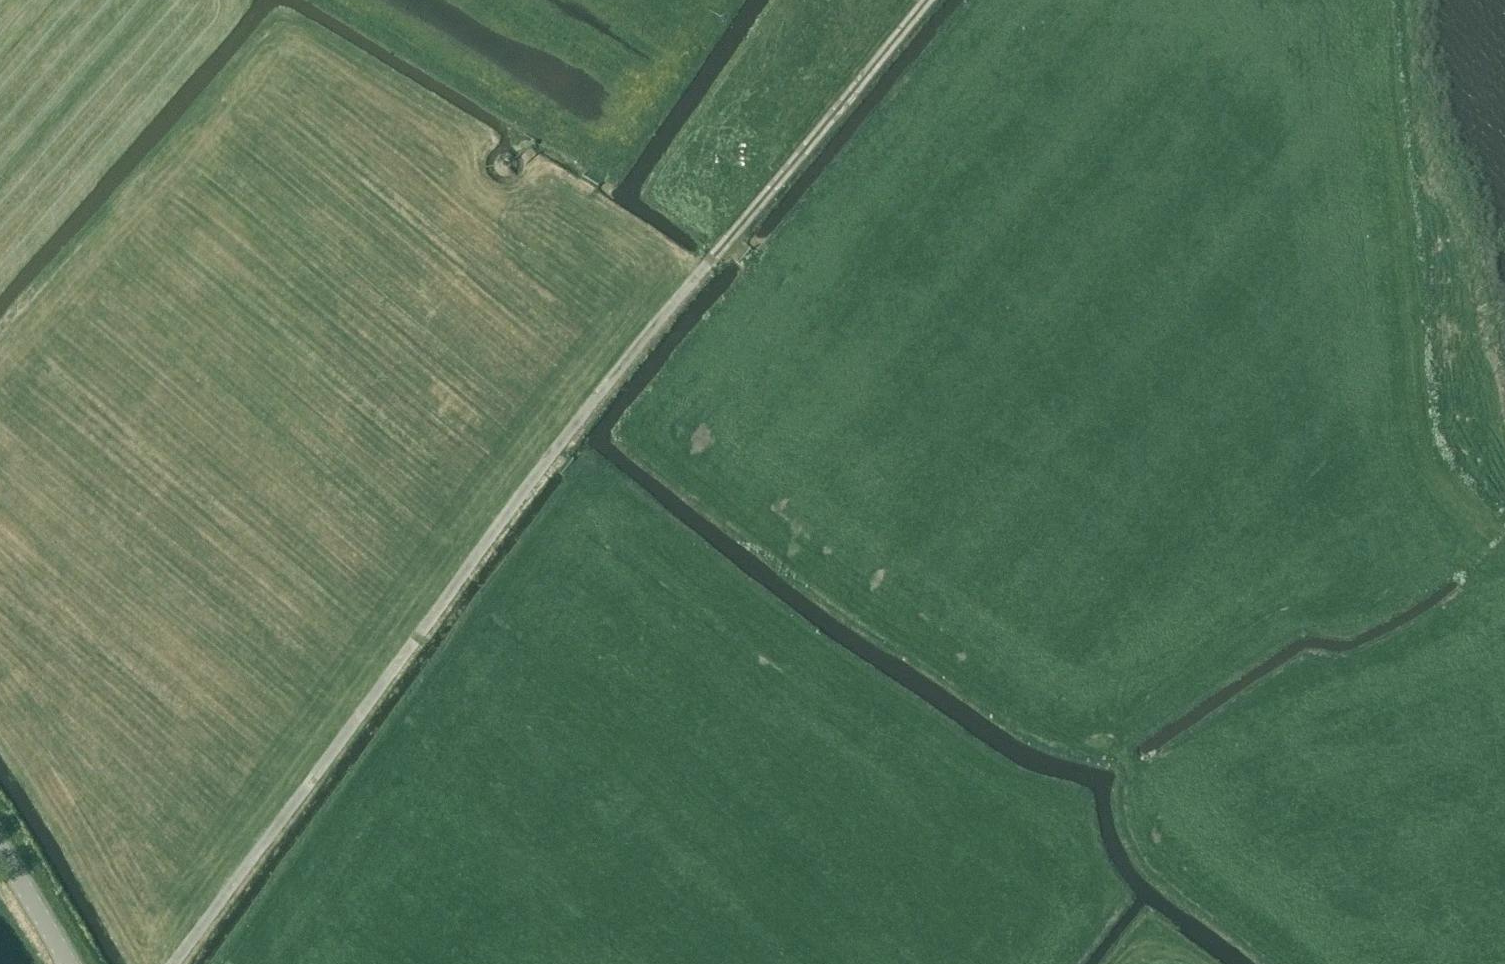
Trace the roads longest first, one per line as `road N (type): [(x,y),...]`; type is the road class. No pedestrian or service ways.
road 1 (tertiary): [(65,963),(0,854)]

